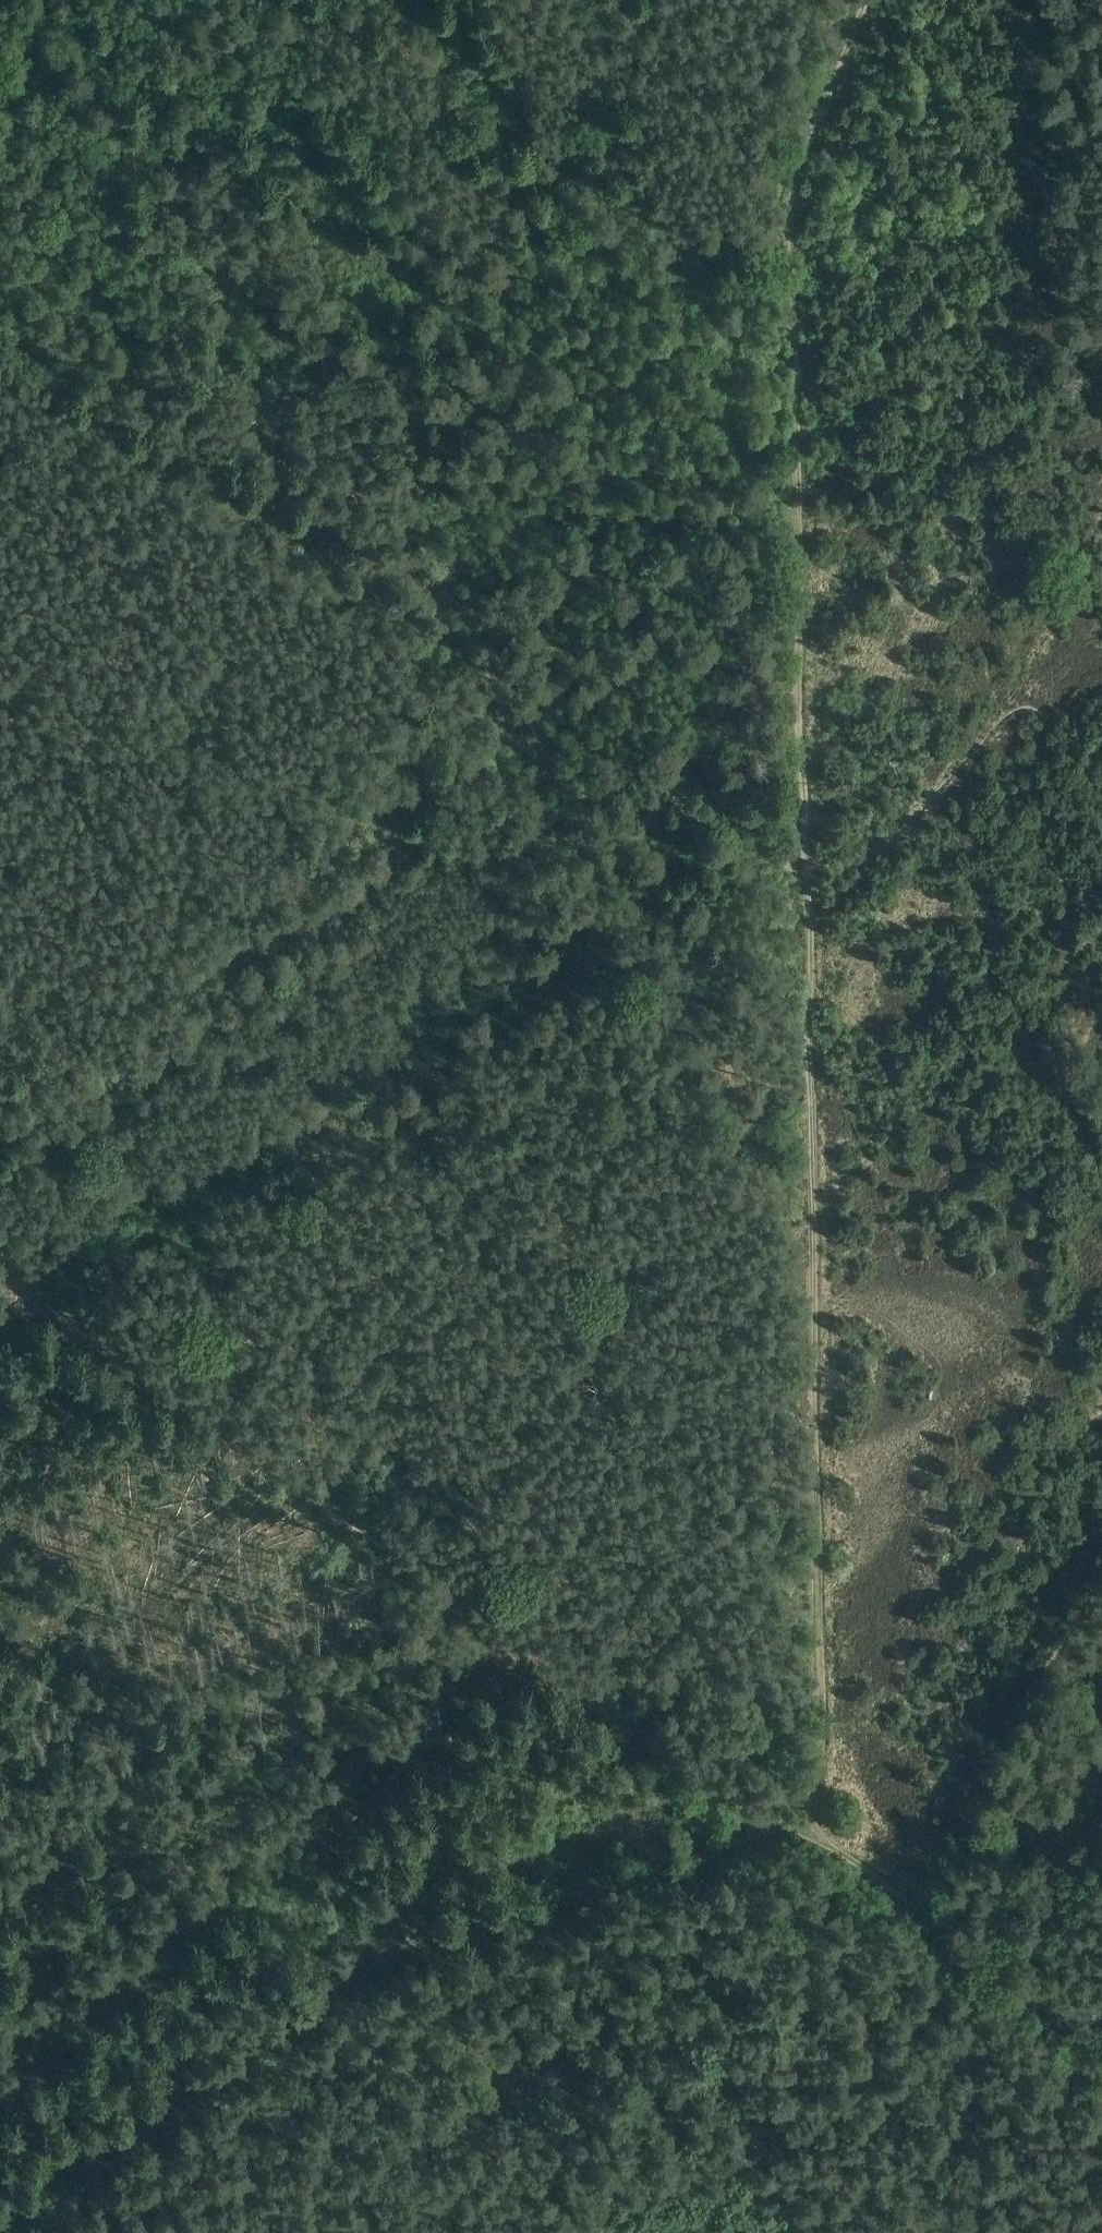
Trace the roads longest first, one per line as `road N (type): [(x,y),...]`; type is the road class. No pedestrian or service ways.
road 1 (track): [(832,1855),(815,1730),(794,183),(871,0)]
road 2 (track): [(0,1257),(799,1833)]
road 3 (track): [(832,1855),(999,1973)]
road 4 (track): [(999,1973),(1101,2046)]

